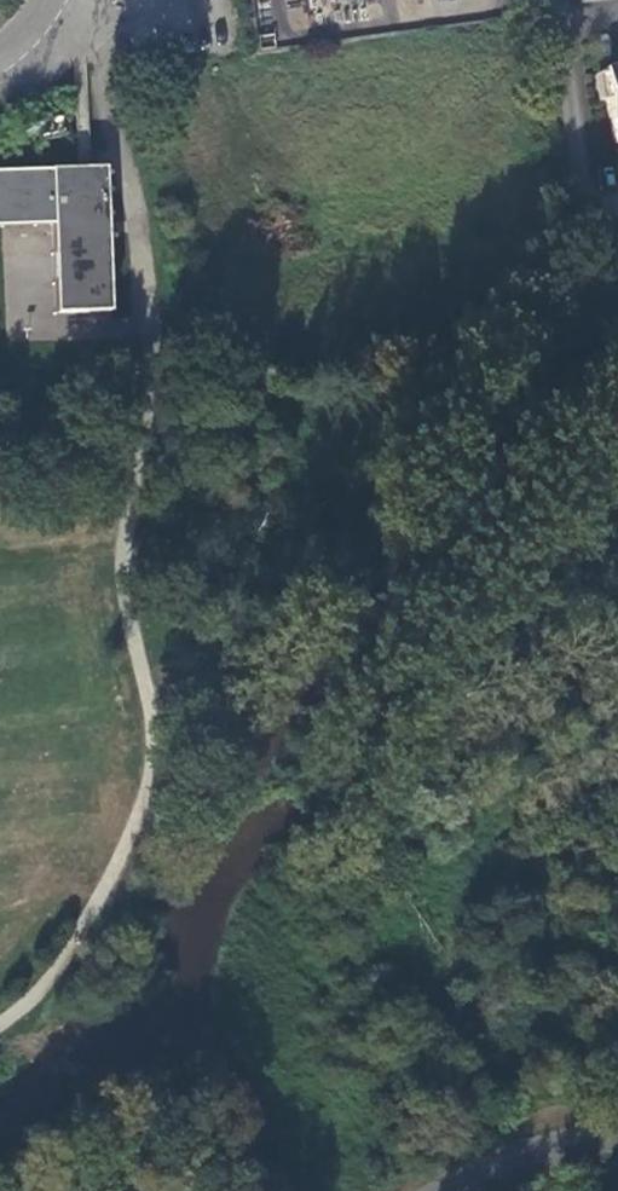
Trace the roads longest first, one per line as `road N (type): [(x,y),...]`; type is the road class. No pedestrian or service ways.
road 1 (unclassified): [(469,1190),(557,1152),(617,1141)]

